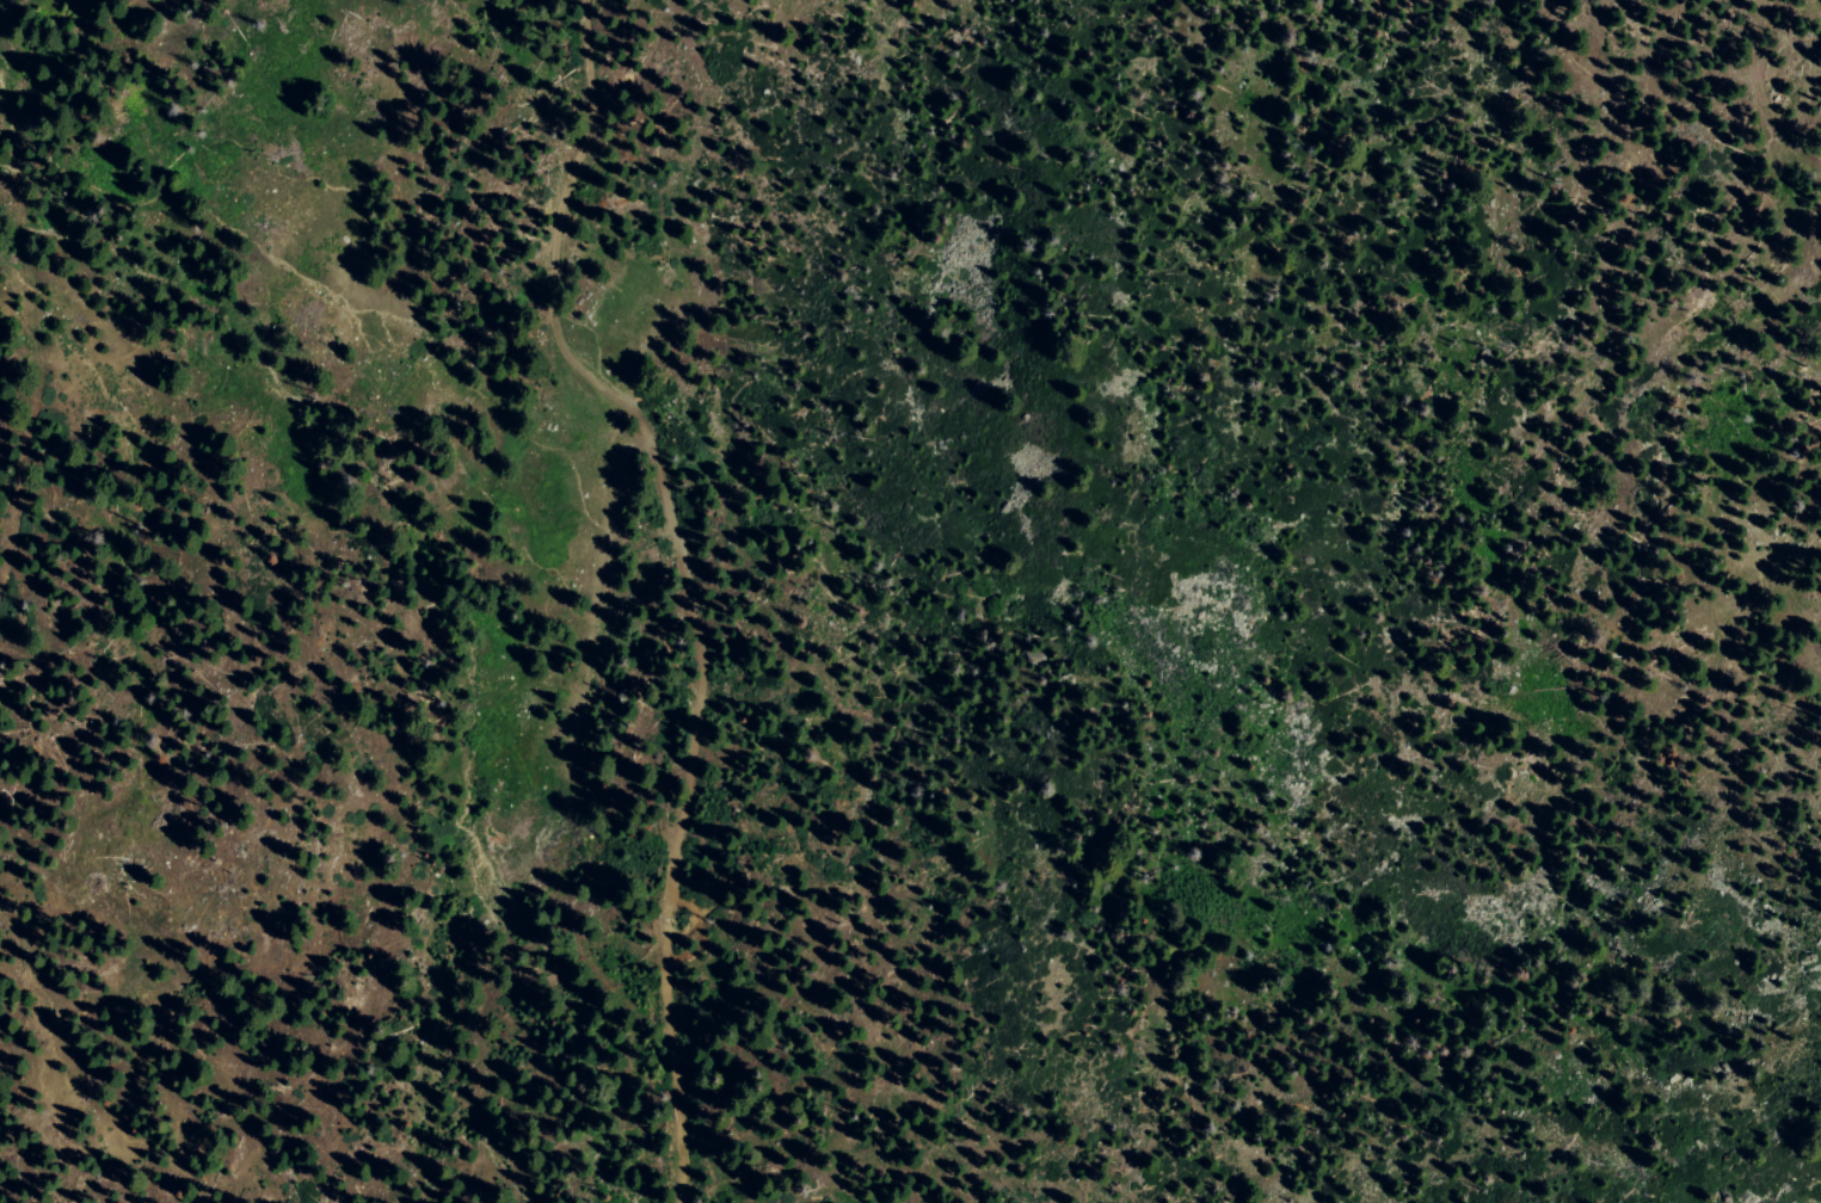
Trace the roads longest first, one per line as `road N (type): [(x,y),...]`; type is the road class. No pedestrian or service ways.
road 1 (track): [(589,0),(590,112),(559,228),(554,314),(578,360),(644,413),(697,615),(703,679),(699,761),(669,920),(665,991),(683,1155),(677,1202)]
road 2 (track): [(597,378),(613,424),(614,516),(567,801),(549,837)]

